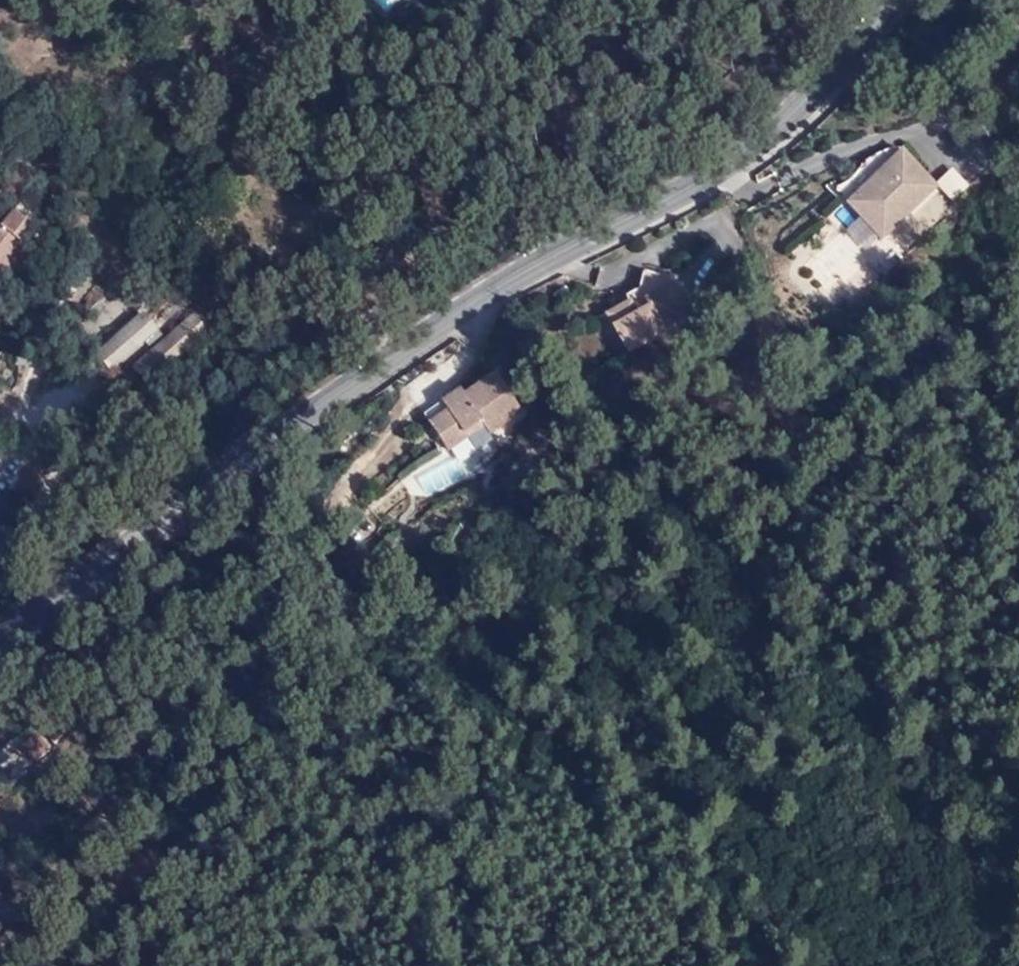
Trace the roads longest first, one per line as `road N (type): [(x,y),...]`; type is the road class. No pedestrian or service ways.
road 1 (tertiary): [(0,626),(492,289),(667,200),(773,134),(820,93),(895,0)]

